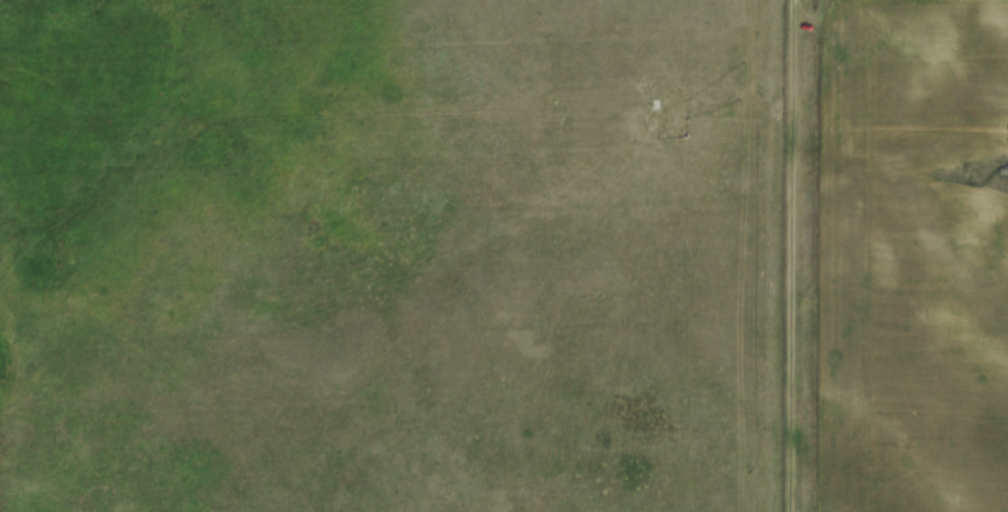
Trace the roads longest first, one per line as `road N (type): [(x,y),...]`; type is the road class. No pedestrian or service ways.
road 1 (track): [(793,511),(797,0)]

